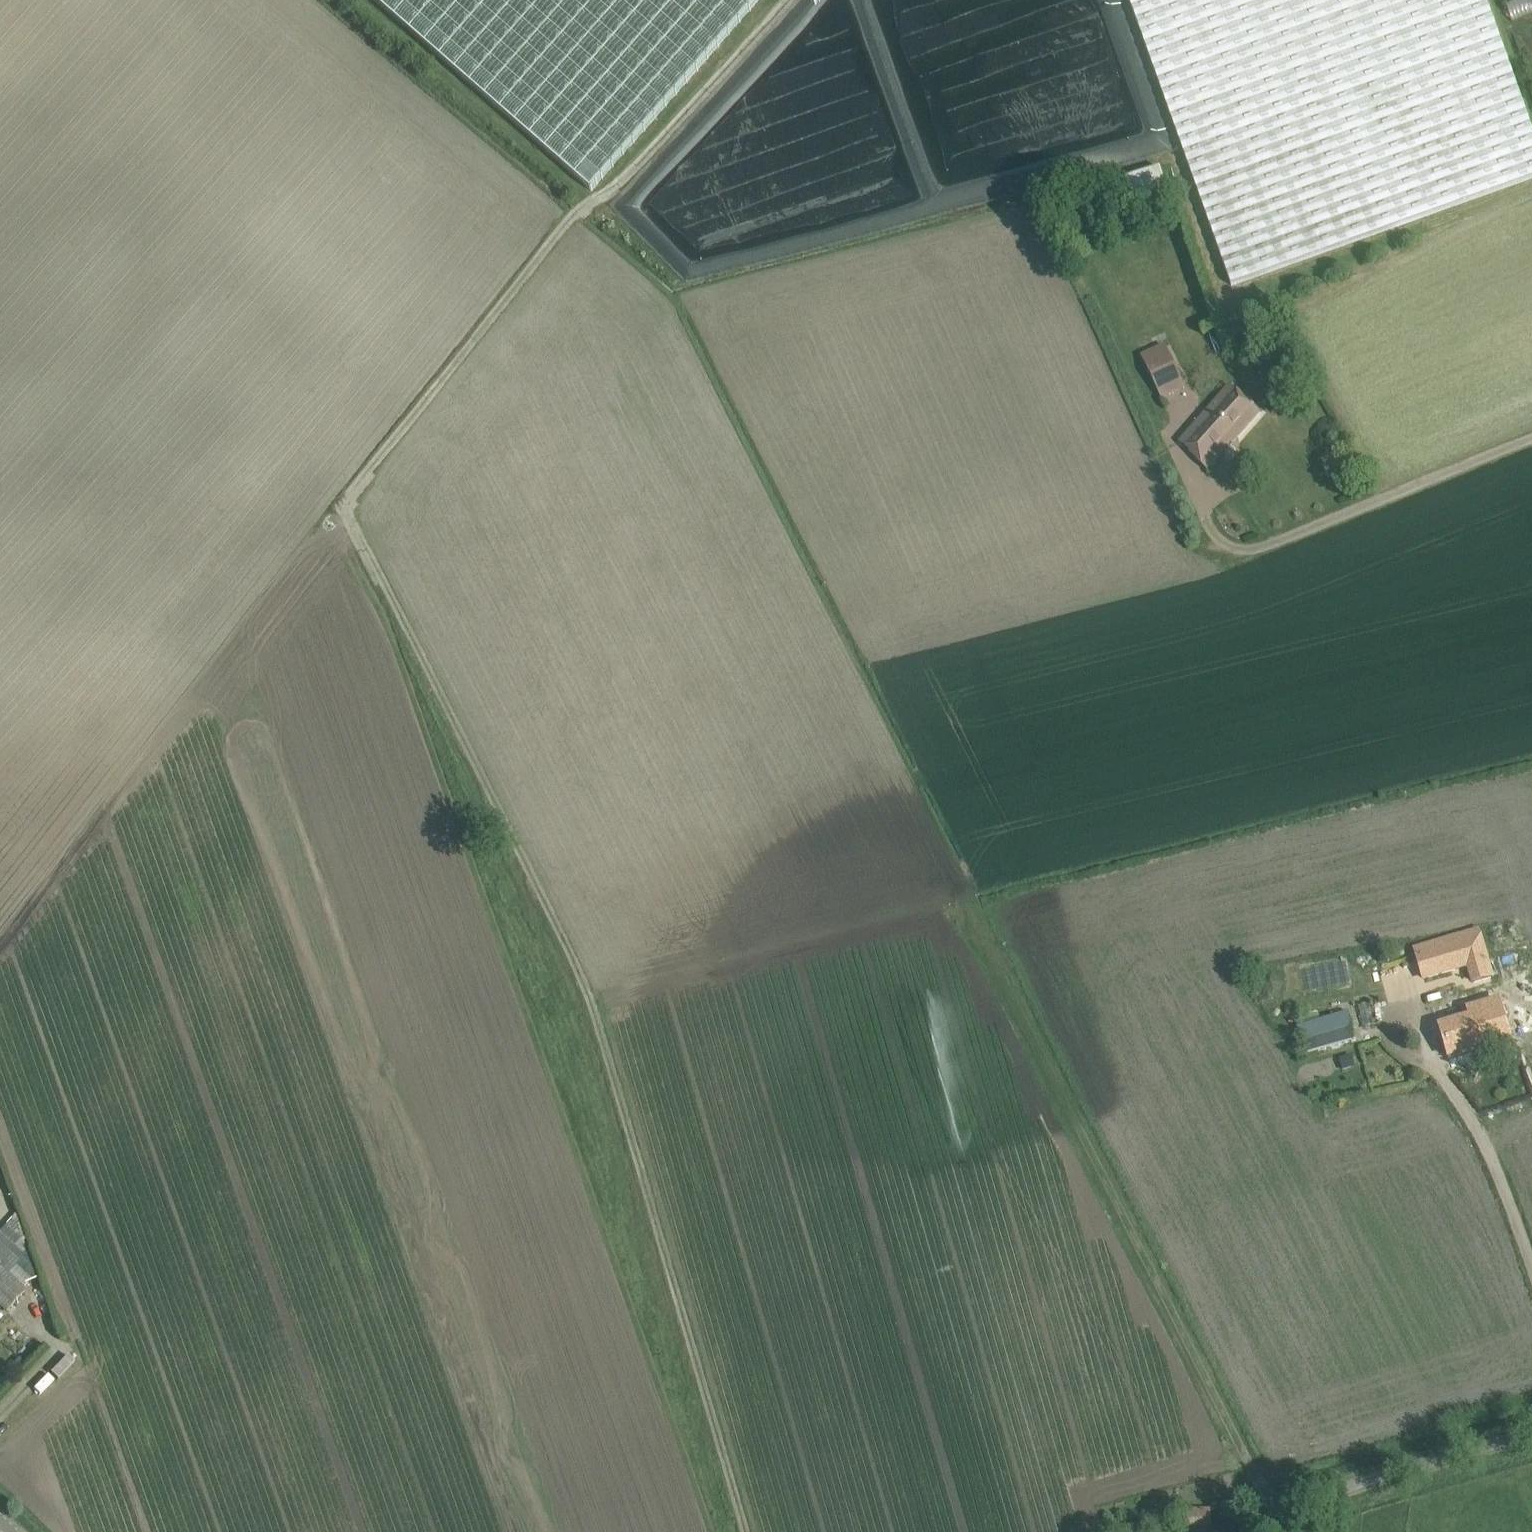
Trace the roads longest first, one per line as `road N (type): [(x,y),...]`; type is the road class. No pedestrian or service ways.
road 1 (unclassified): [(1212,522),(1241,545),(1274,544),(1531,437)]
road 2 (unclassified): [(1297,1531),(1309,1505),(1358,1482),(1531,1432)]

